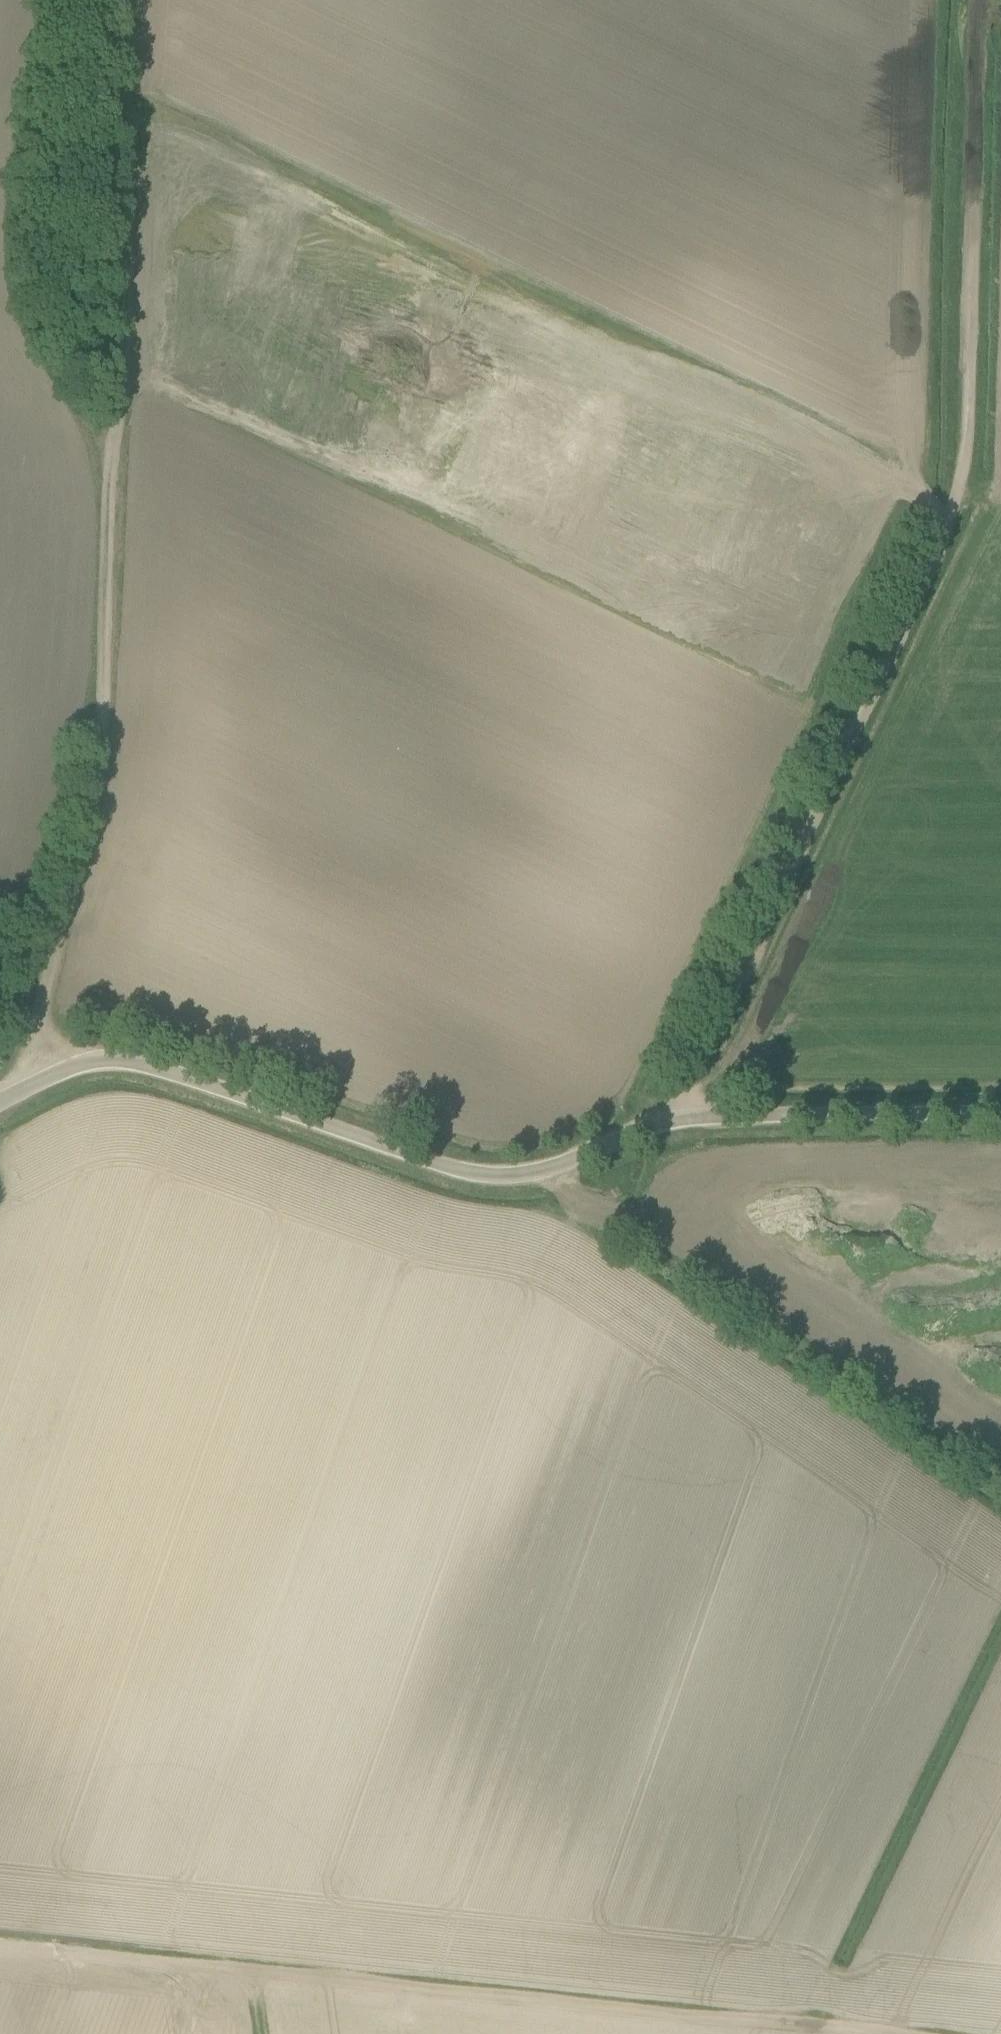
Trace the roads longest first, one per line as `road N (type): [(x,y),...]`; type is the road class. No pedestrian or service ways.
road 1 (track): [(686,1116),(751,957),(971,487),(991,0)]
road 2 (track): [(128,0),(118,652),(92,837),(13,1097)]
road 3 (unclassified): [(1000,1114),(686,1116),(539,1171),(501,1176),(138,1063),(86,1063),(0,1103)]
road 4 (track): [(261,1974),(867,2033)]
road 5 (track): [(0,1944),(261,1974)]

